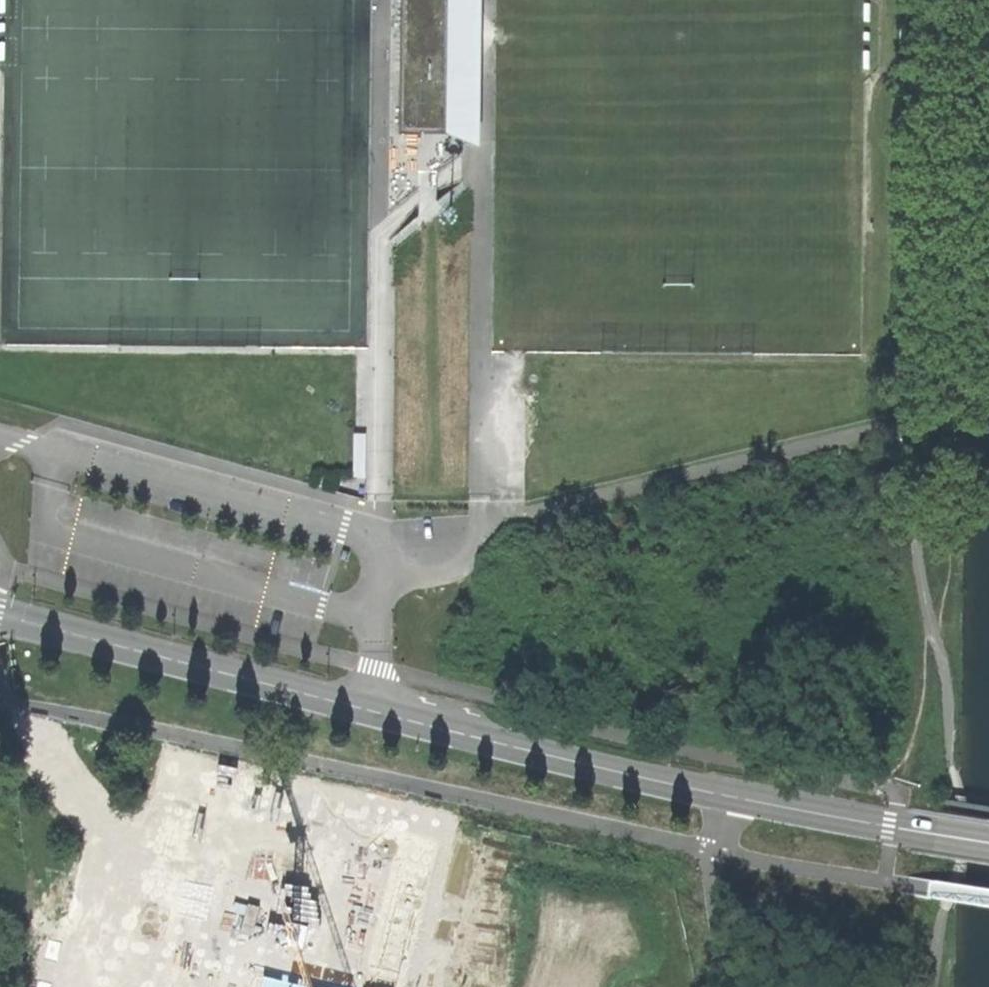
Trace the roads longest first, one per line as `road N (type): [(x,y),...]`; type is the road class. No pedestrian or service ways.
road 1 (residential): [(988,842),(651,780),(0,617)]

